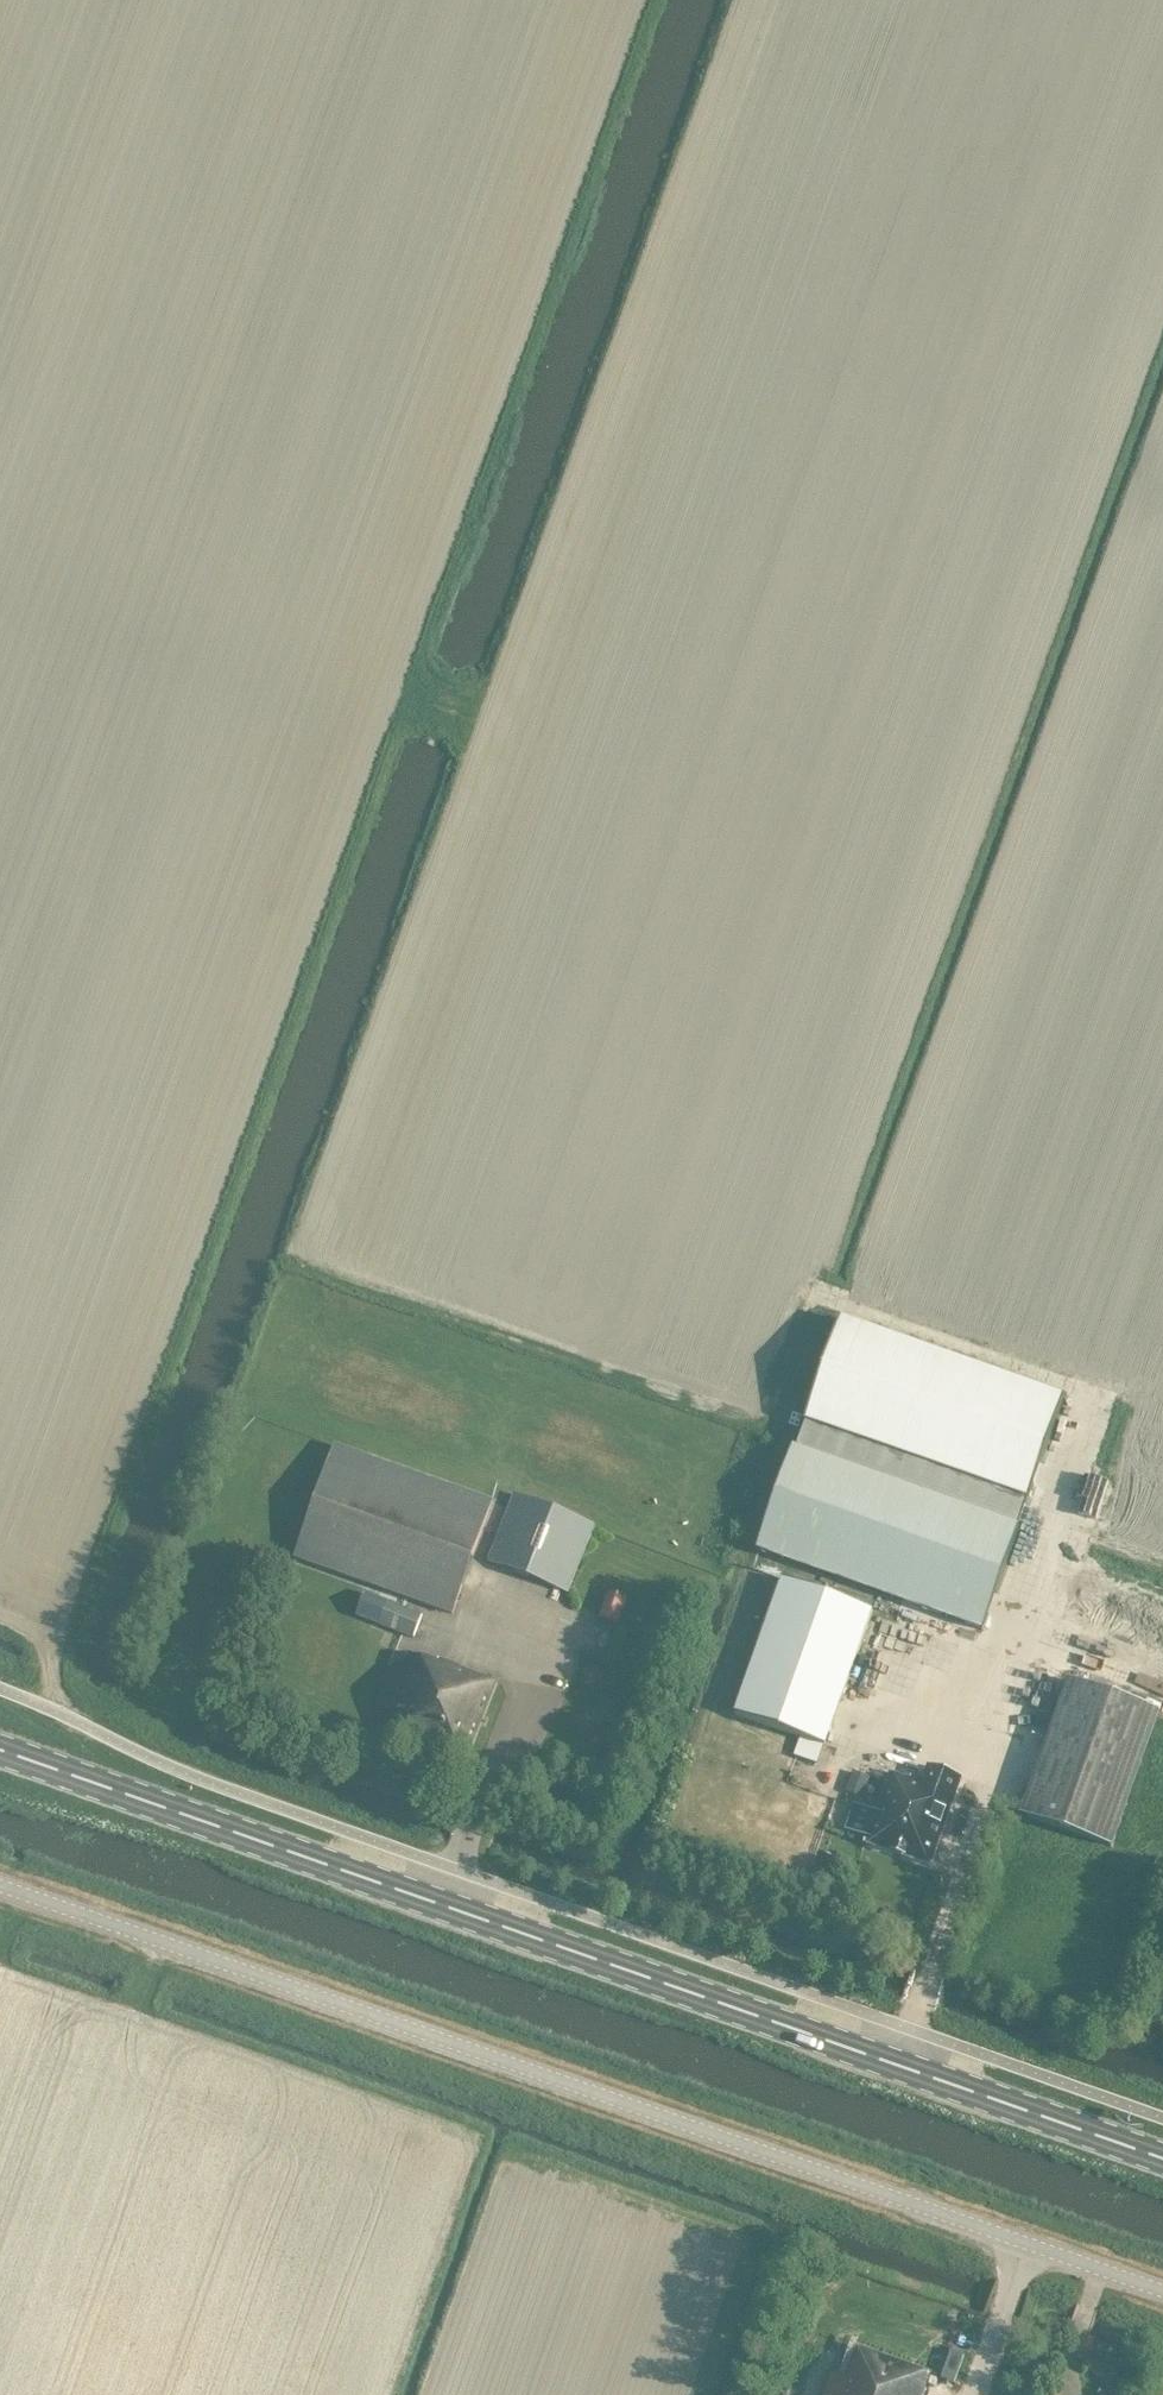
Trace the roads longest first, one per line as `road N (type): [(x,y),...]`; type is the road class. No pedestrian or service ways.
road 1 (primary): [(1162,2156),(0,1744)]
road 2 (unclassified): [(1162,2290),(0,1884)]

